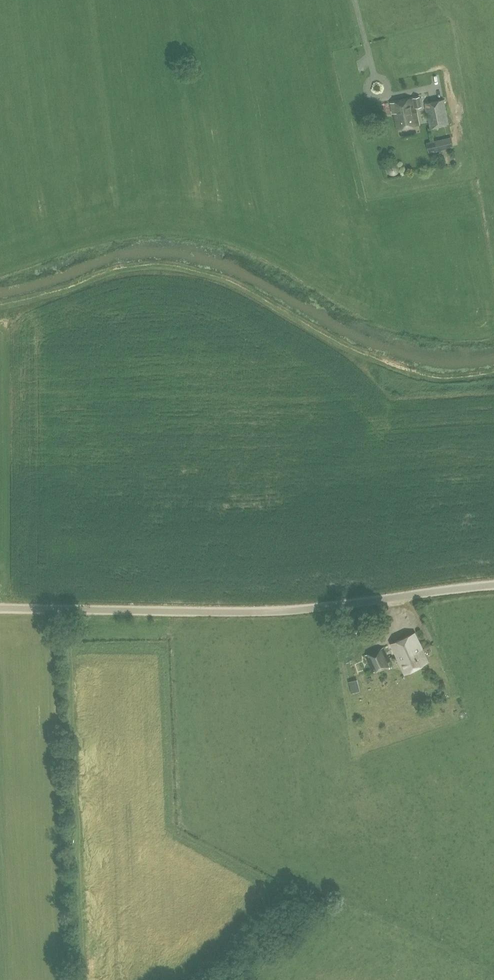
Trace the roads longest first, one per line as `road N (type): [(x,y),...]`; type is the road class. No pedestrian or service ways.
road 1 (unclassified): [(0,609),(309,605),(493,583)]

